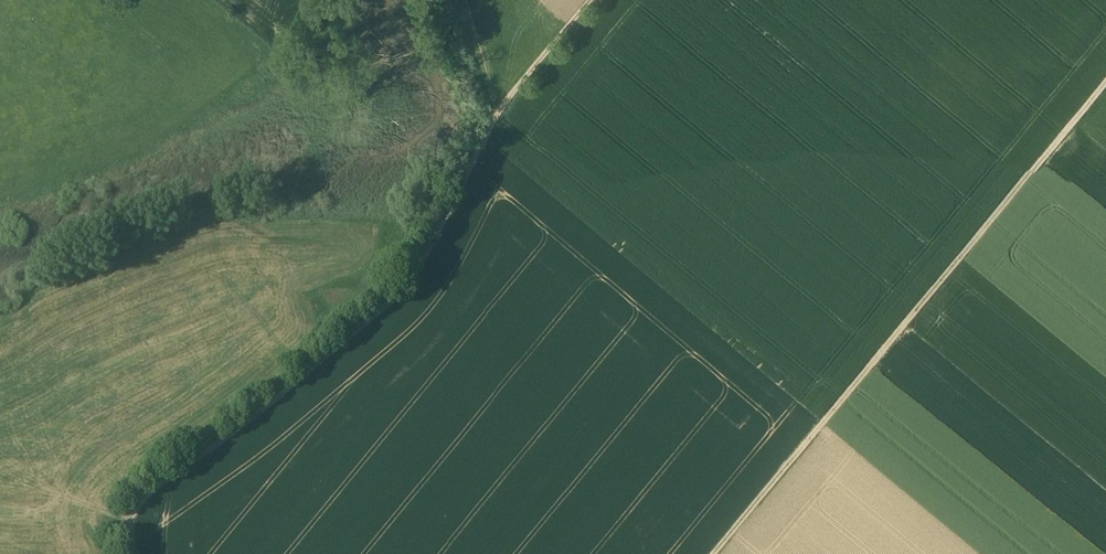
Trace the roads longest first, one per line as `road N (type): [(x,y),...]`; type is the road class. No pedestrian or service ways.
road 1 (track): [(128,553),(135,510),(224,444),(422,265),(486,127),(590,0)]
road 2 (track): [(1105,72),(709,553)]

